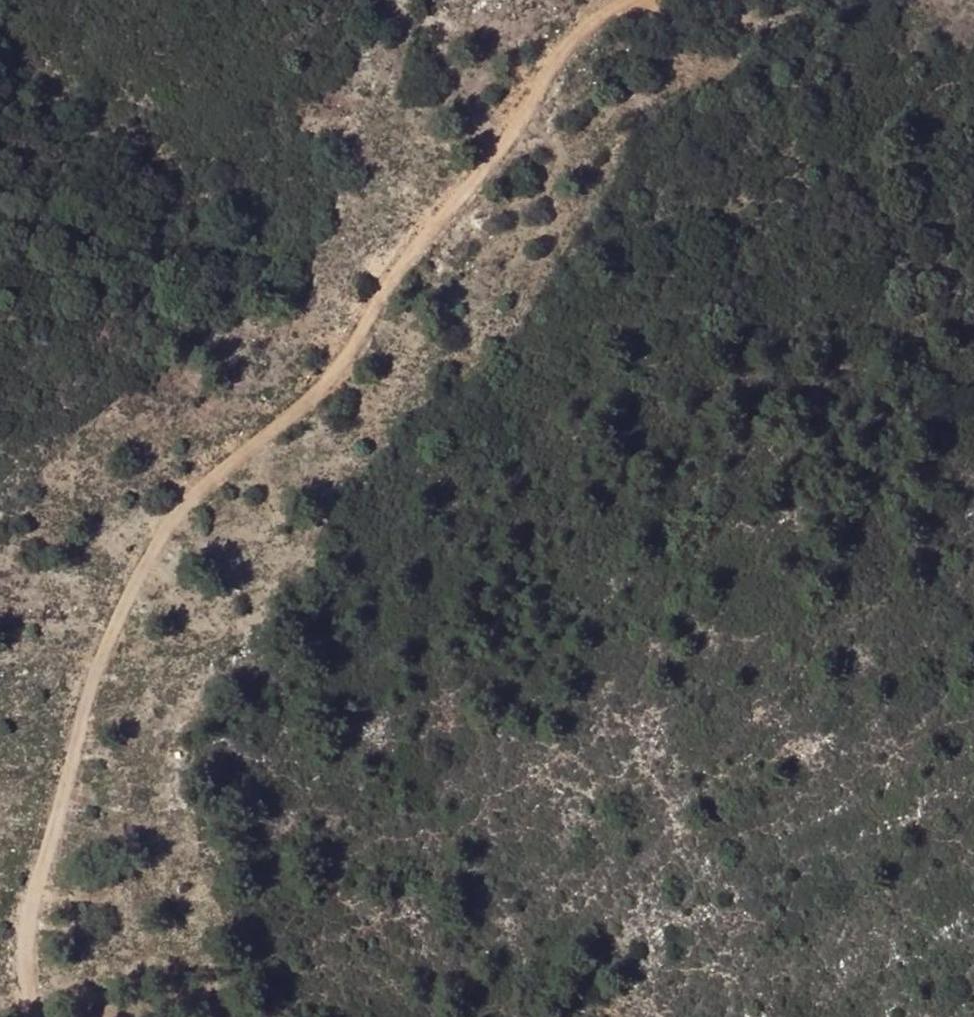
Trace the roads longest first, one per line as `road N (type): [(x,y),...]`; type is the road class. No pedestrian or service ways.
road 1 (track): [(38,1016),(29,930),(62,811),(79,692),(144,575),(195,491),(305,406),(577,40),(623,0)]

